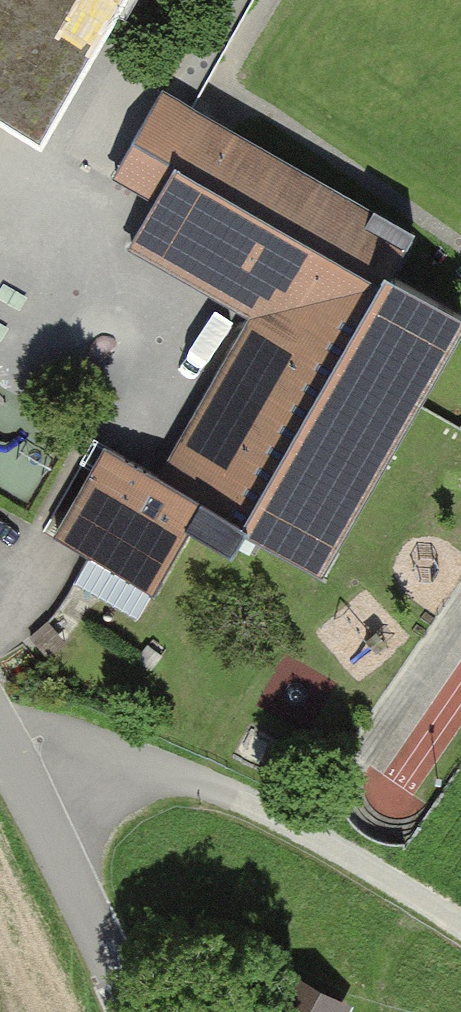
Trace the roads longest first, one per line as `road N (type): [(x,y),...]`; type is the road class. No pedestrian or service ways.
road 1 (track): [(460,909),(275,801),(136,736),(0,705)]
road 2 (residential): [(0,731),(133,1011)]

